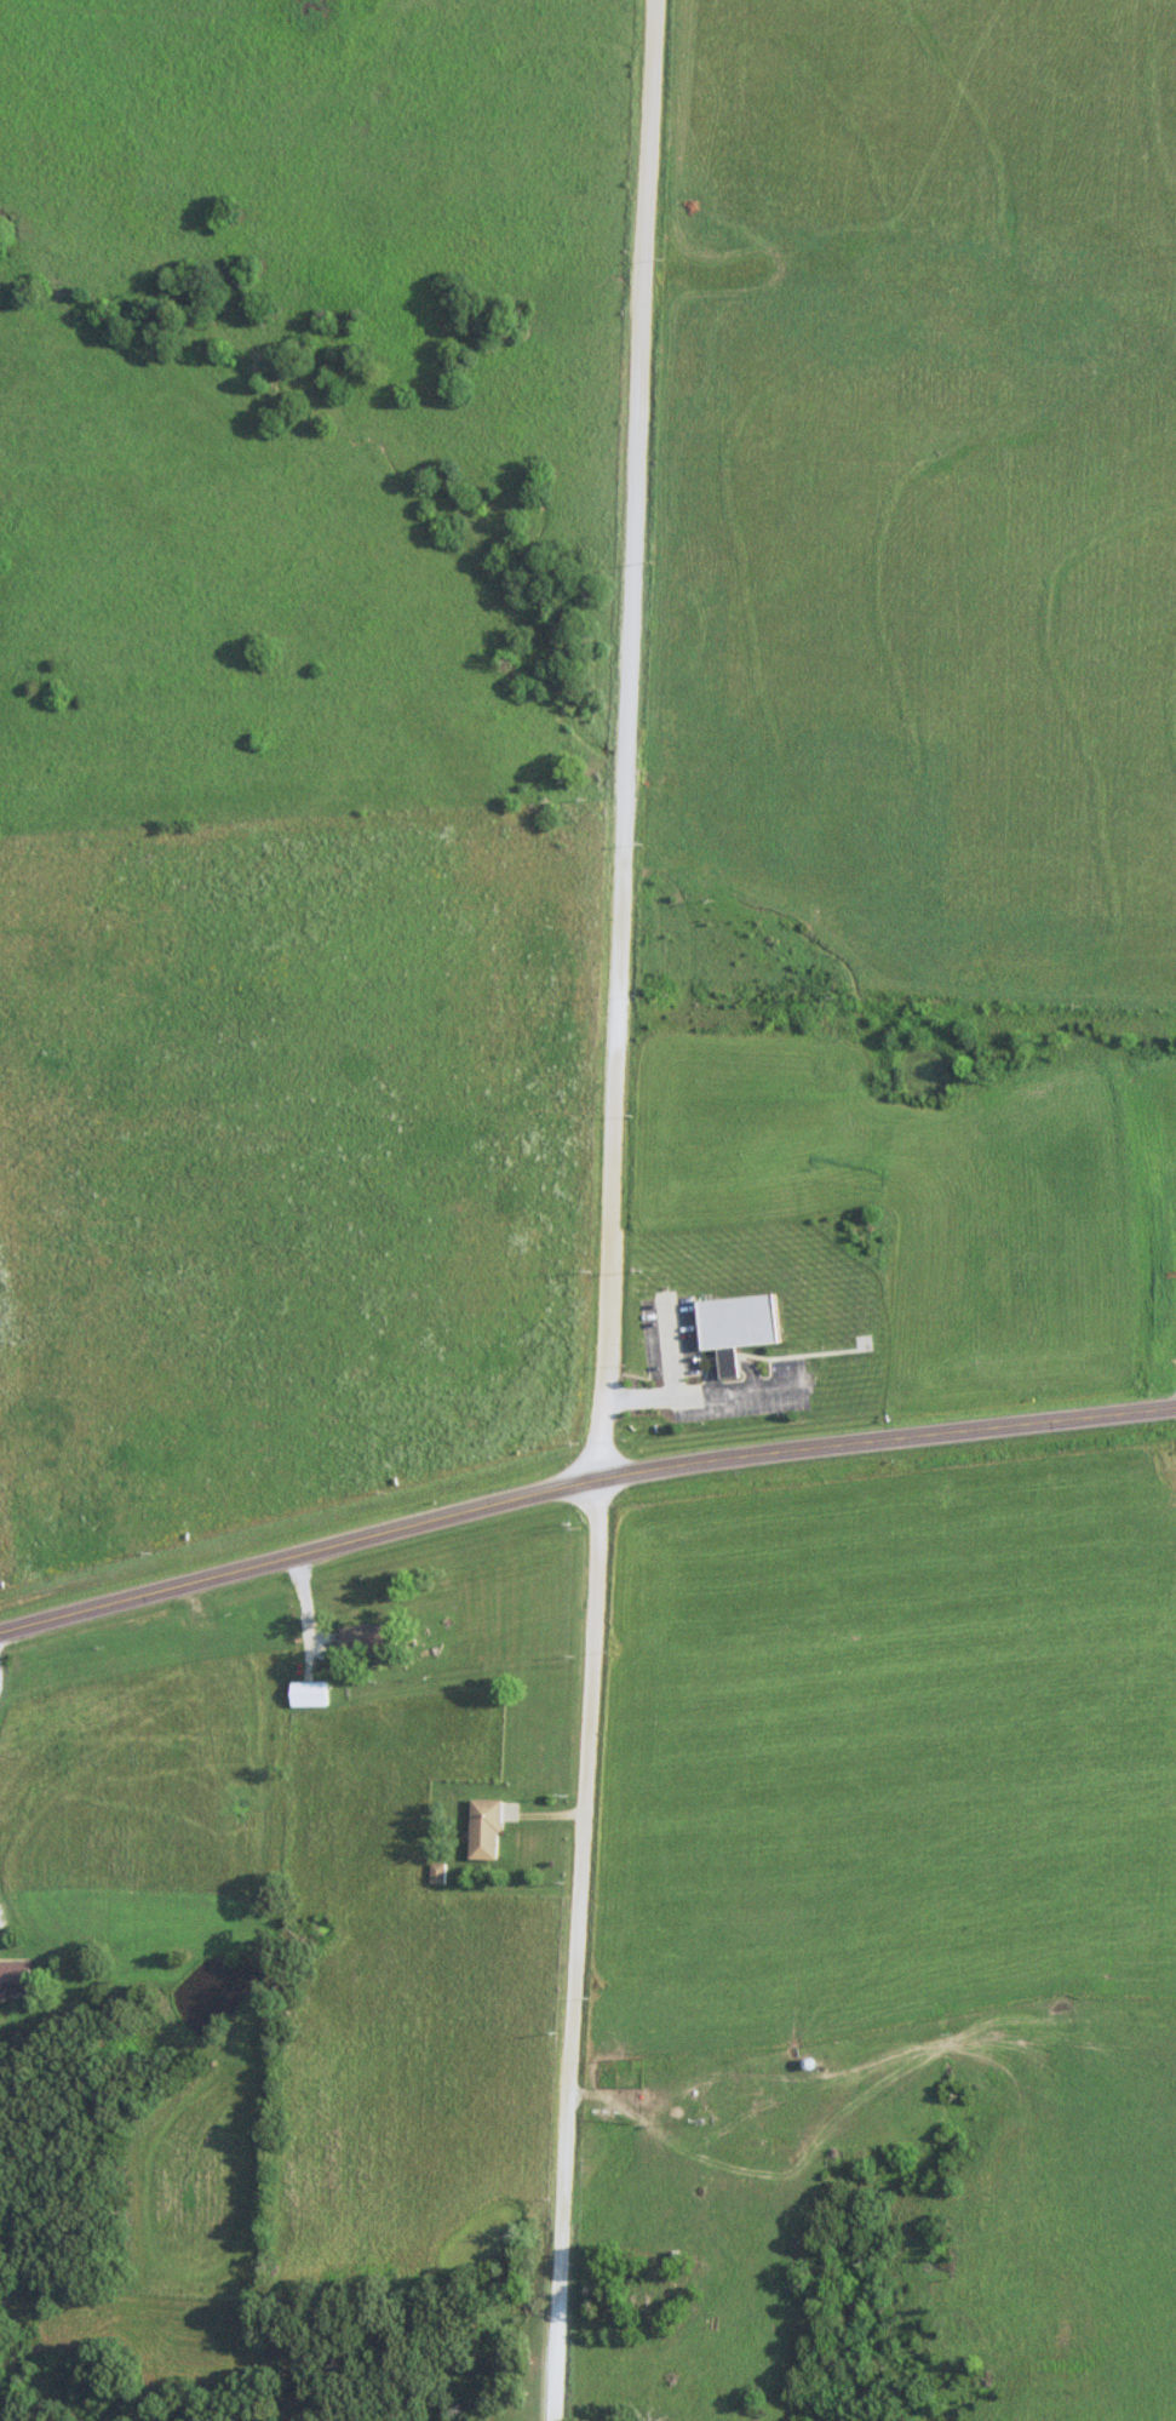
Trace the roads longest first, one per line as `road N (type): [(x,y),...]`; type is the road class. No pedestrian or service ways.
road 1 (residential): [(597,1475),(656,0)]
road 2 (residential): [(555,2420),(556,2251),(597,1475)]
road 3 (secondary): [(0,1629),(597,1475),(868,1440)]
road 4 (secondary): [(868,1440),(1175,1403)]

